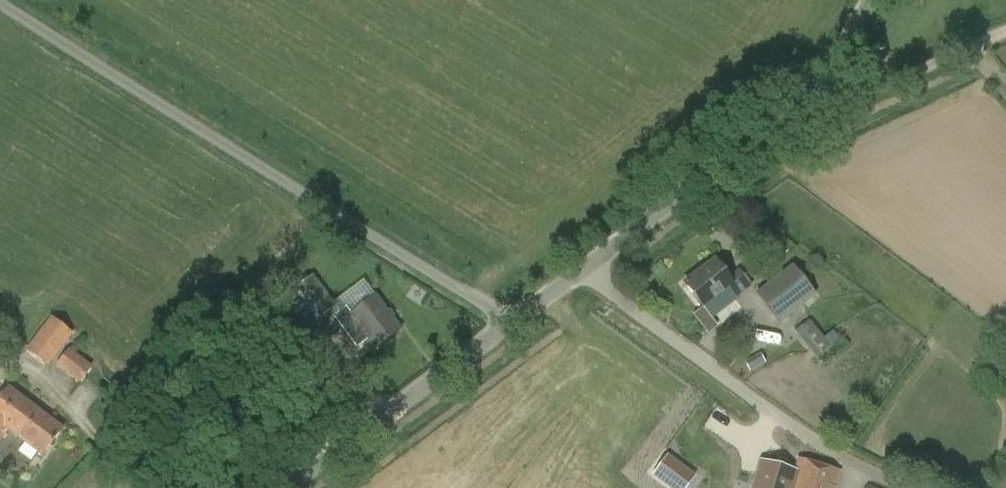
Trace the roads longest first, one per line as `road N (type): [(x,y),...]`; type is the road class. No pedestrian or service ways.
road 1 (unclassified): [(511,320),(0,9)]
road 2 (unclassified): [(511,320),(797,106)]
road 3 (unclassified): [(285,487),(511,320)]
road 4 (unclassified): [(797,106),(852,97),(1003,31)]
road 5 (unclassified): [(797,106),(866,0)]

